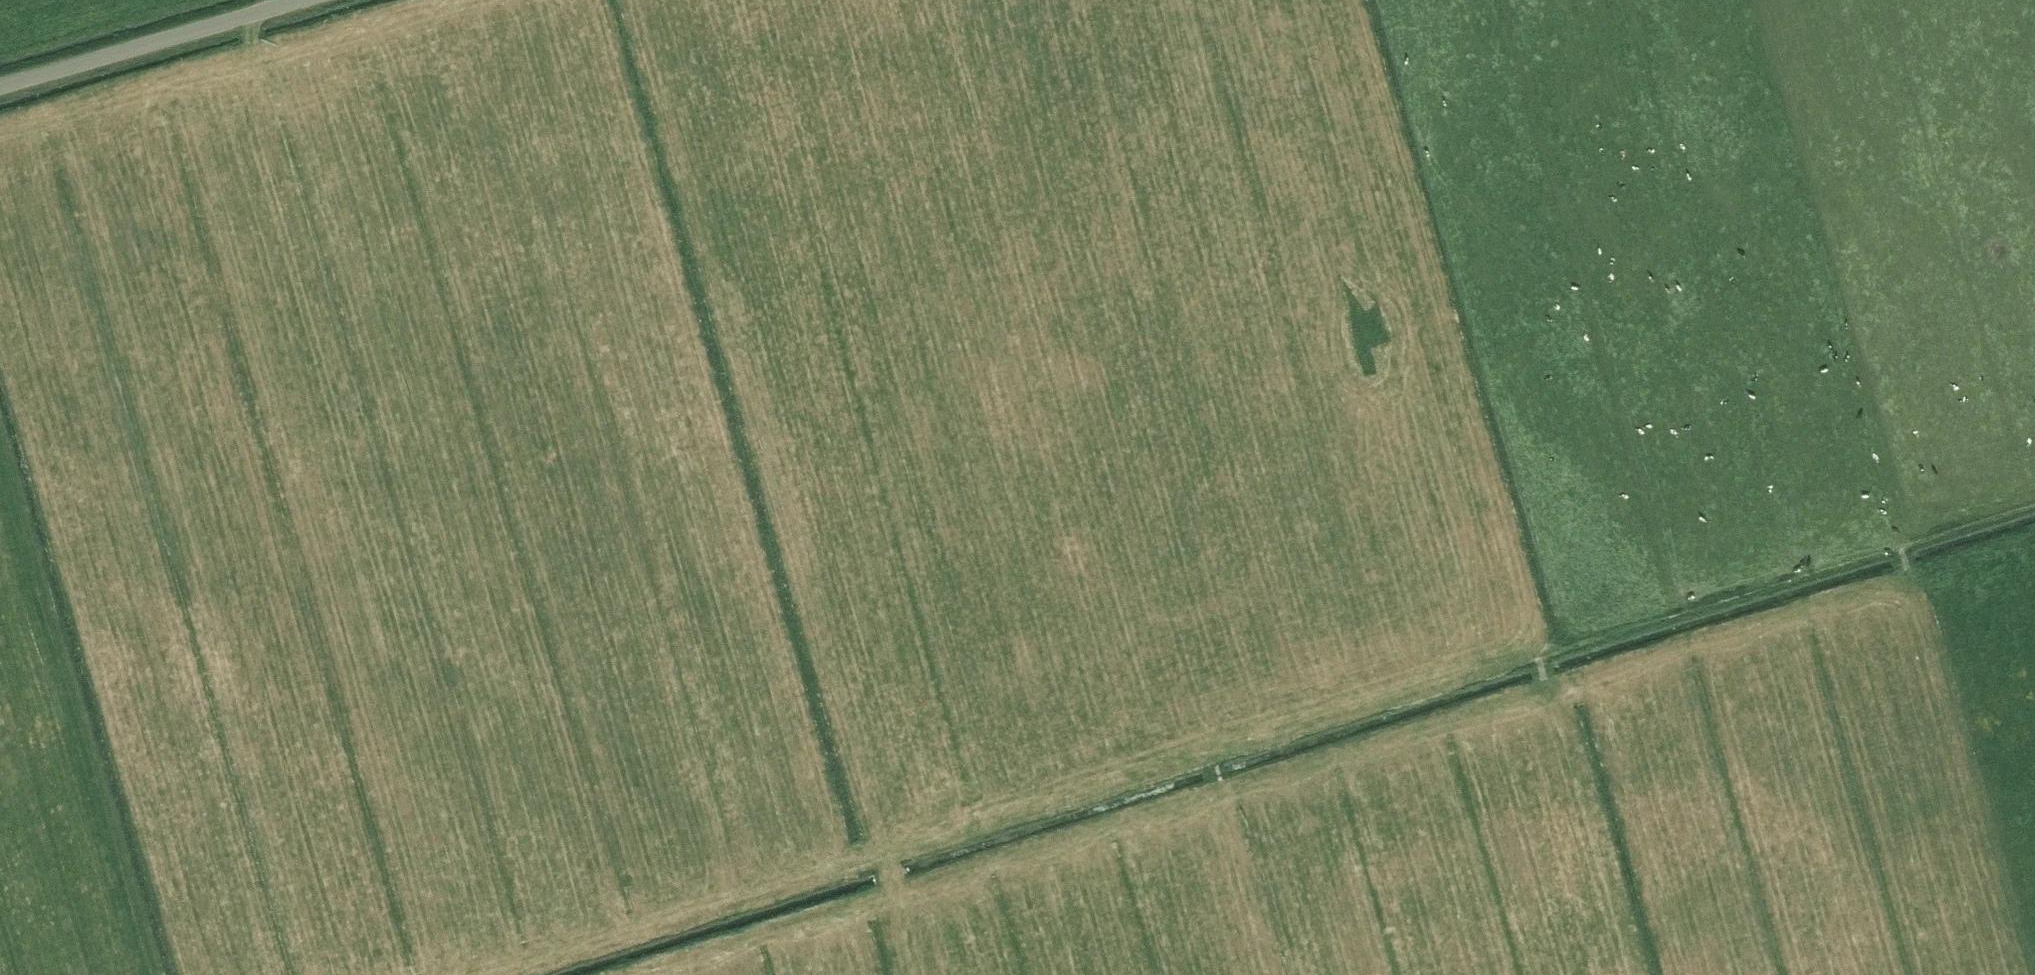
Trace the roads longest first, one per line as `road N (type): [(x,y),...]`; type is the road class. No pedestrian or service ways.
road 1 (unclassified): [(0,89),(308,0)]

